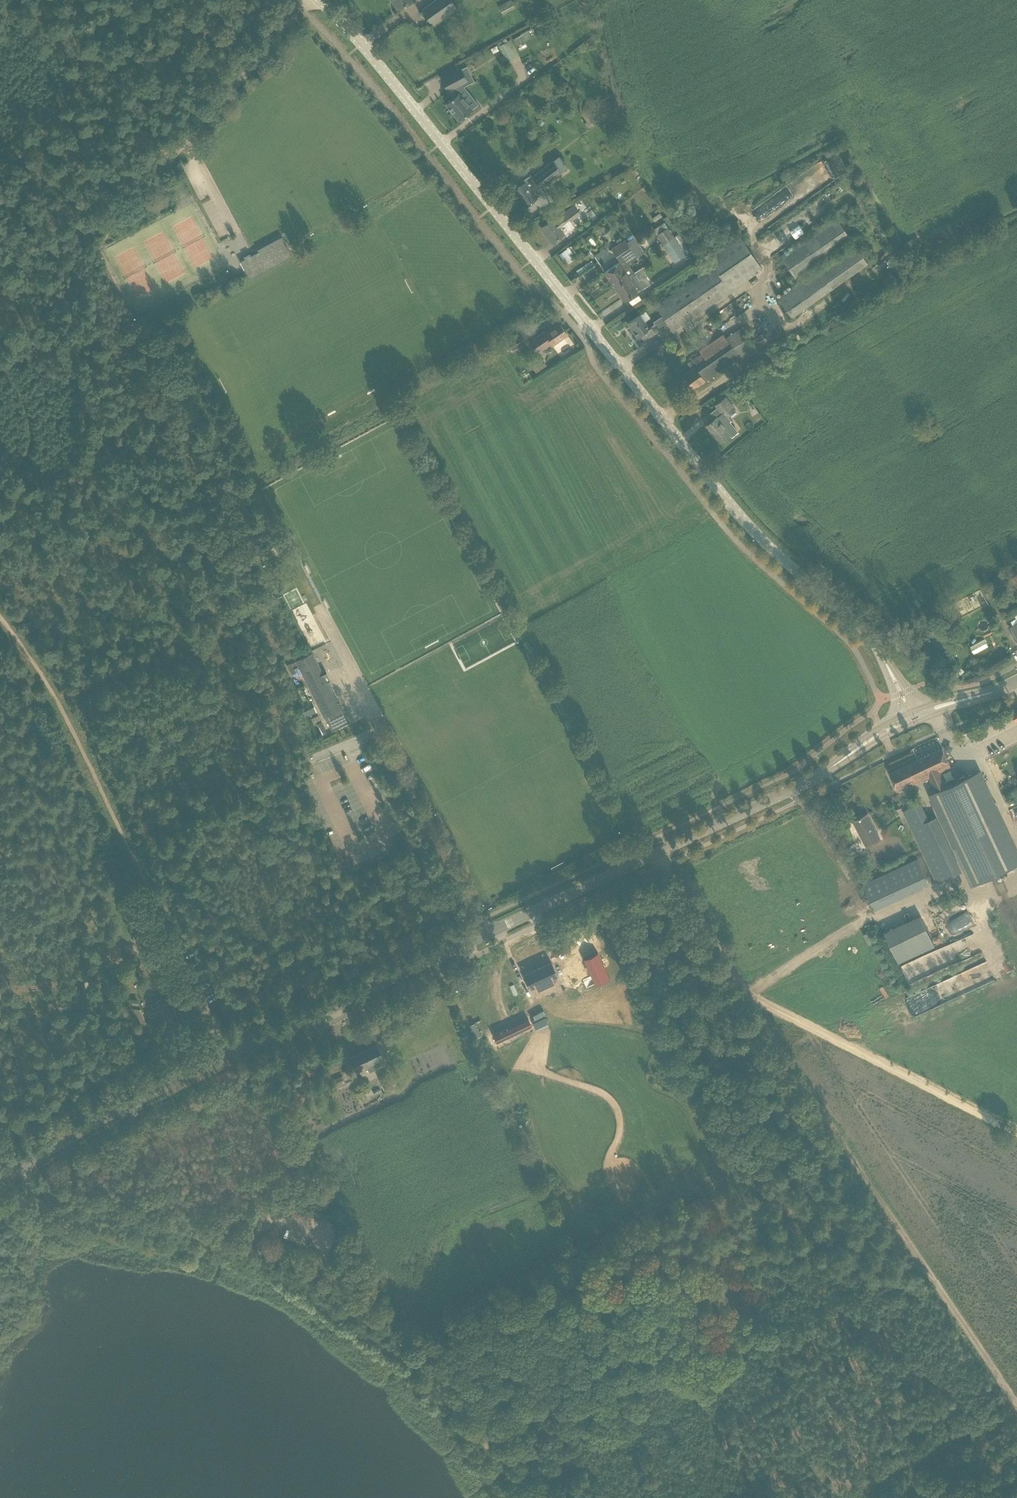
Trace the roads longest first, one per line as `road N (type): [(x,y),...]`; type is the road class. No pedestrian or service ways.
road 1 (tertiary): [(19,1169),(148,1094),(783,795),(855,751)]
road 2 (tertiary): [(891,674),(866,632),(751,532),(319,0)]
road 3 (track): [(746,999),(1016,1406)]
road 4 (unclassified): [(311,1274),(73,1199),(38,1186),(19,1169)]
road 5 (track): [(1016,1137),(746,999)]
road 6 (track): [(138,869),(52,697)]
road 7 (track): [(520,1497),(456,1395),(411,1348)]
road 8 (track): [(746,999),(664,865)]
road 9 (track): [(138,869),(0,937)]

